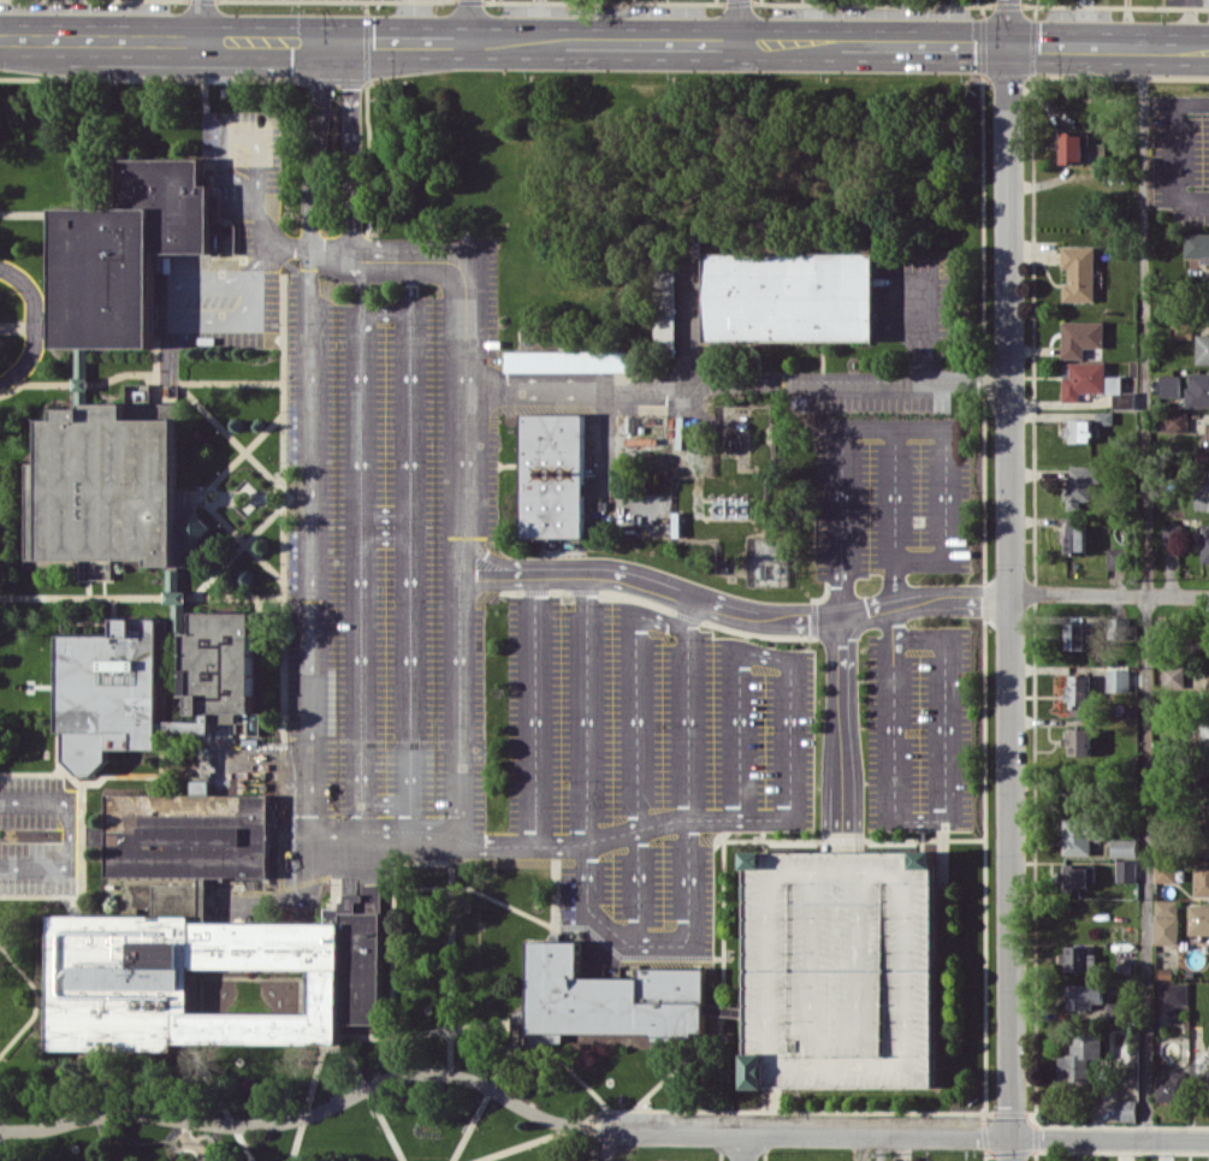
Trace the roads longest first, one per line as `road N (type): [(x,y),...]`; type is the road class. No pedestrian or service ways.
road 1 (tertiary): [(0,37),(1208,48)]
road 2 (residential): [(1007,0),(1011,1160)]
road 3 (residential): [(608,1133),(1208,1139)]
road 4 (residential): [(1008,592),(1208,597)]

